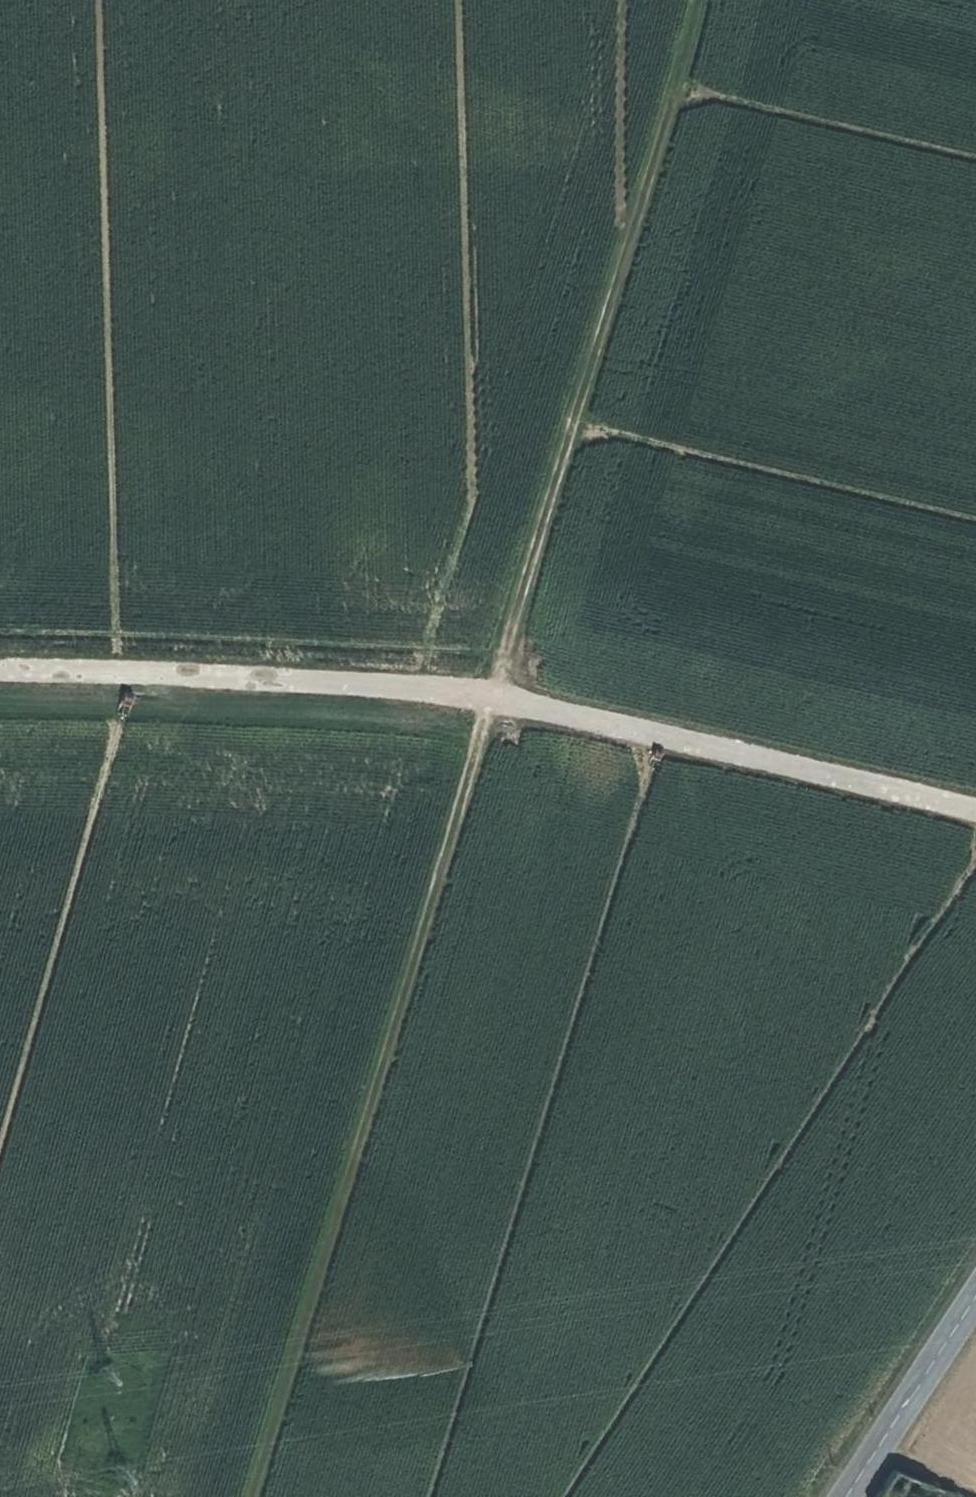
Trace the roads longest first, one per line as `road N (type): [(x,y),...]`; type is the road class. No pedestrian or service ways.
road 1 (unclassified): [(0,668),(183,673),(495,699),(975,819)]
road 2 (tertiary): [(851,1496),(975,1304)]

